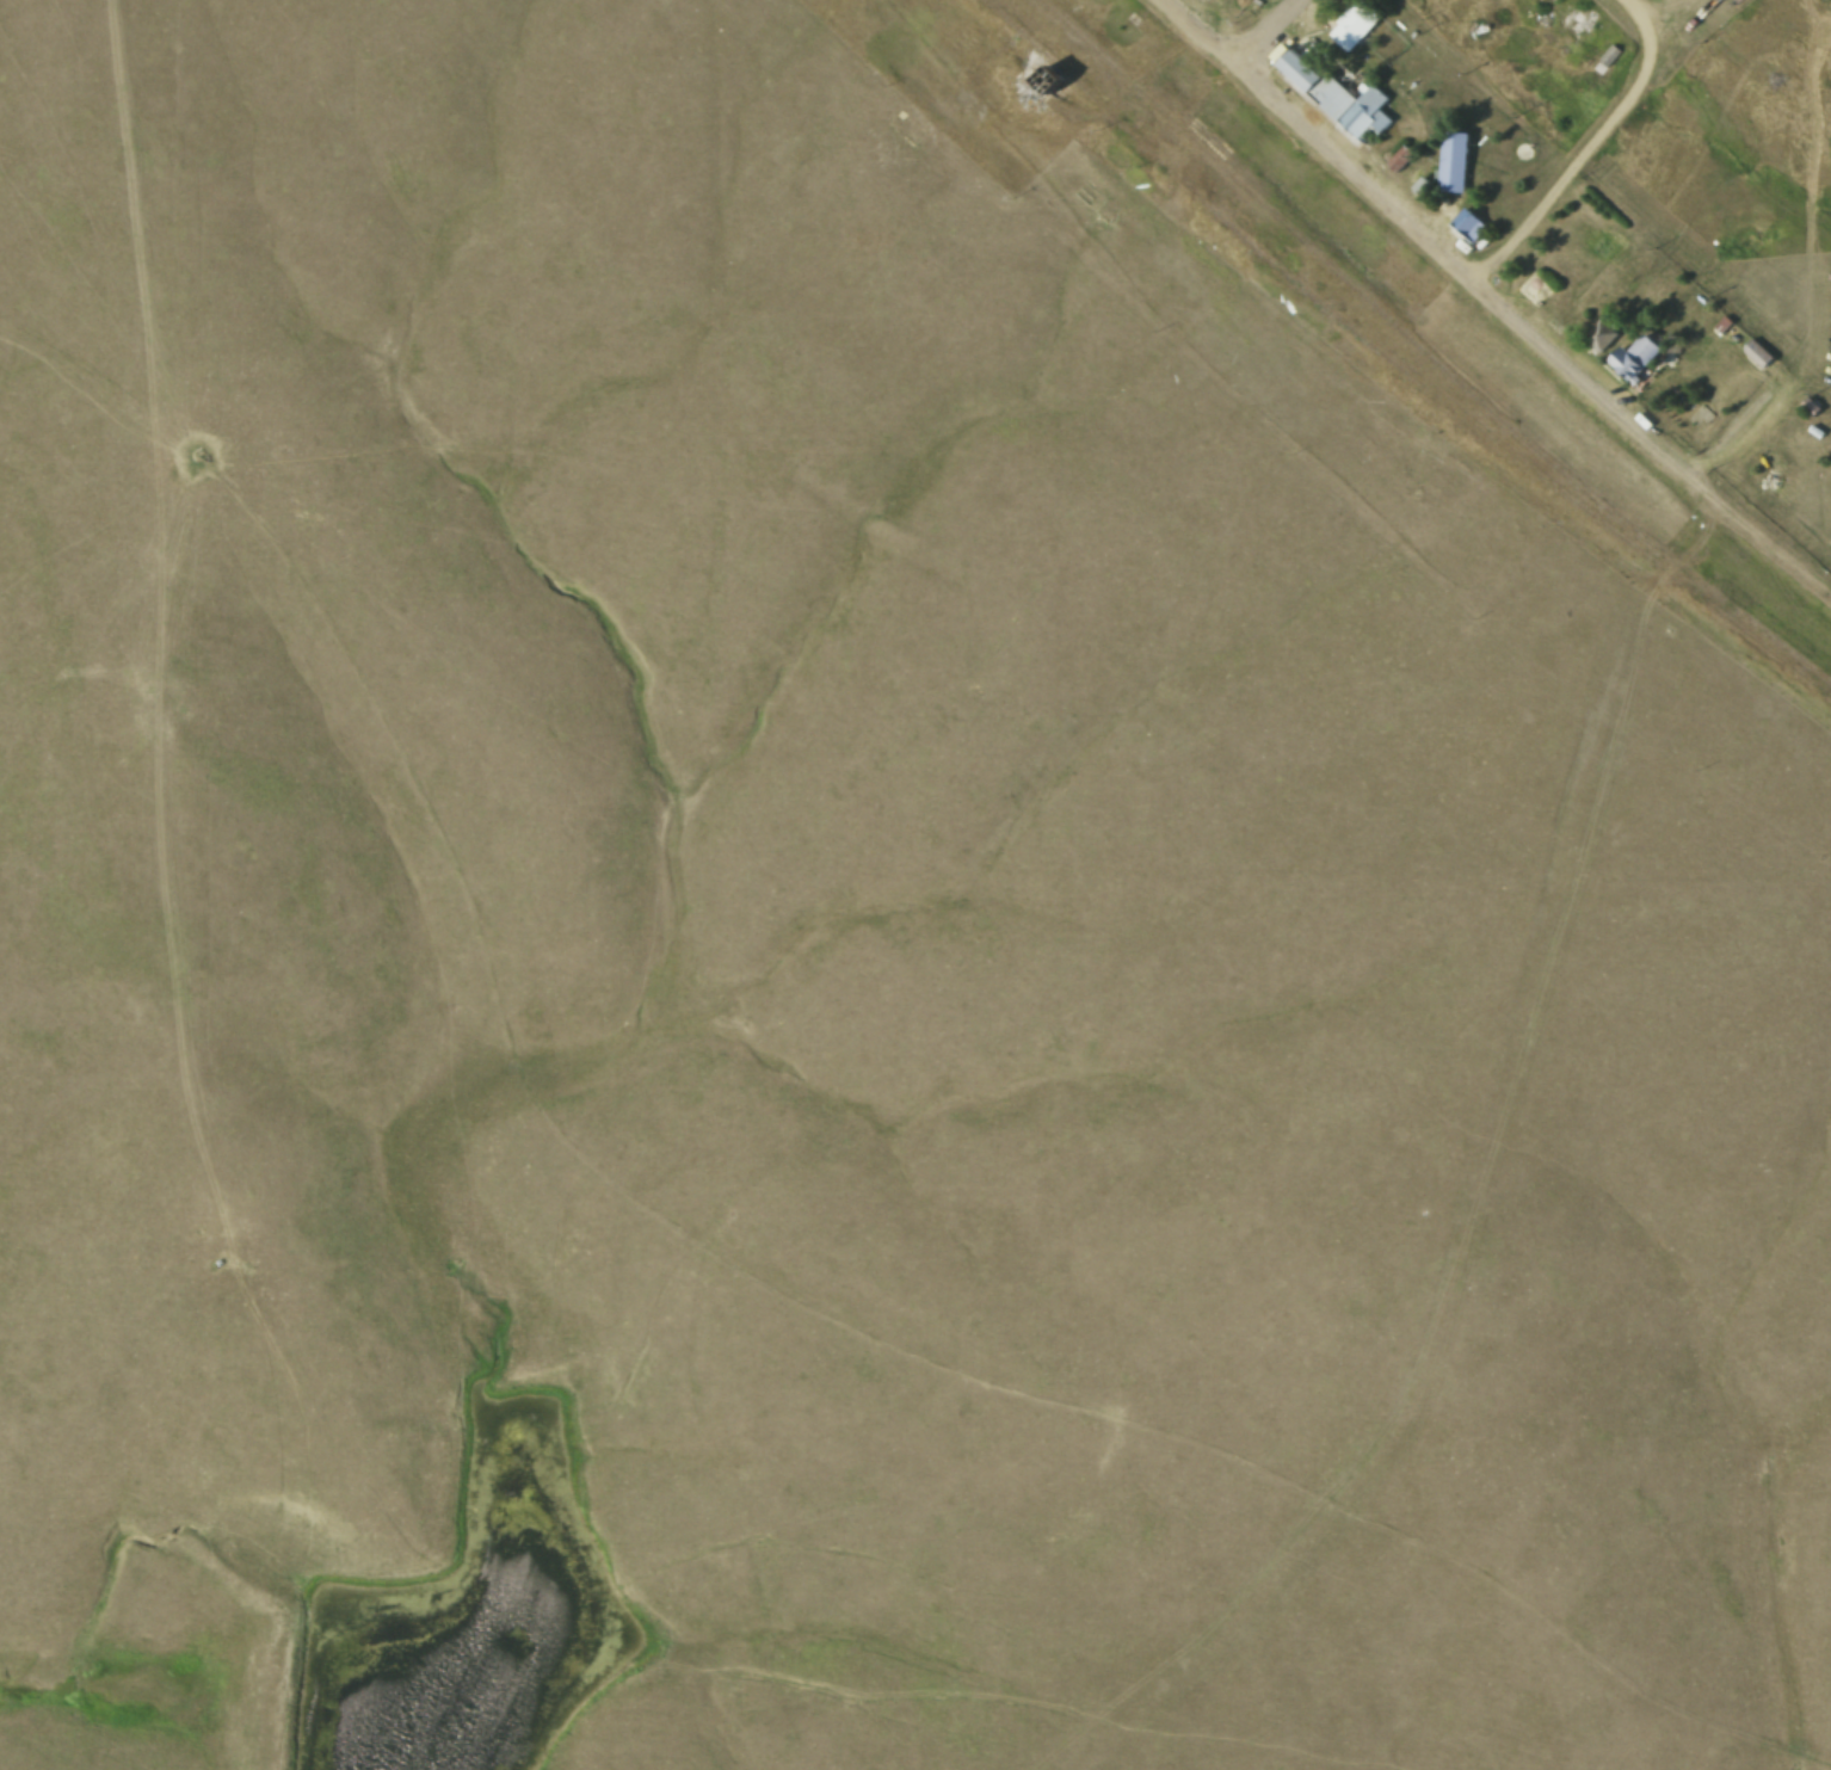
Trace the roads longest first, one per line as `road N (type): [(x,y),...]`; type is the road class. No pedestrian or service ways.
road 1 (track): [(1158,0),(1830,607)]
road 2 (residential): [(1625,0),(1648,31),(1648,79),(1481,294)]

